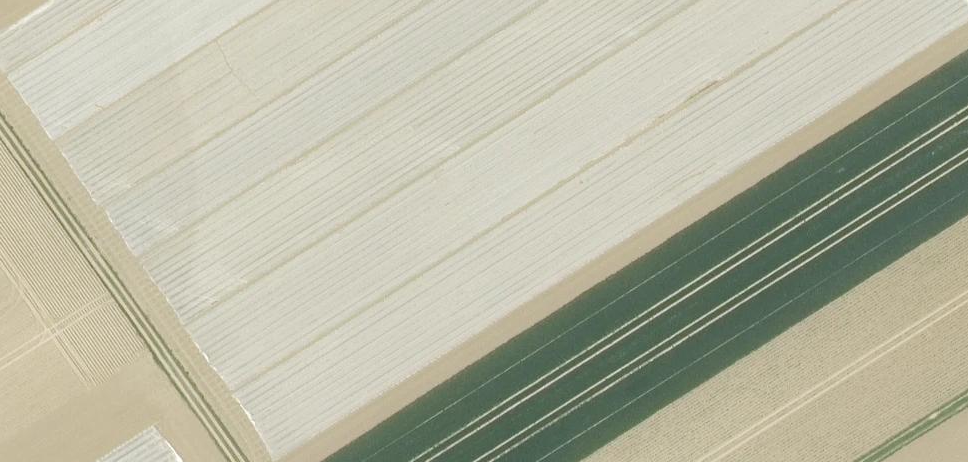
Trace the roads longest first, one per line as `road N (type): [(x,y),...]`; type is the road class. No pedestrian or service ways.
road 1 (track): [(235,461),(0,136)]

